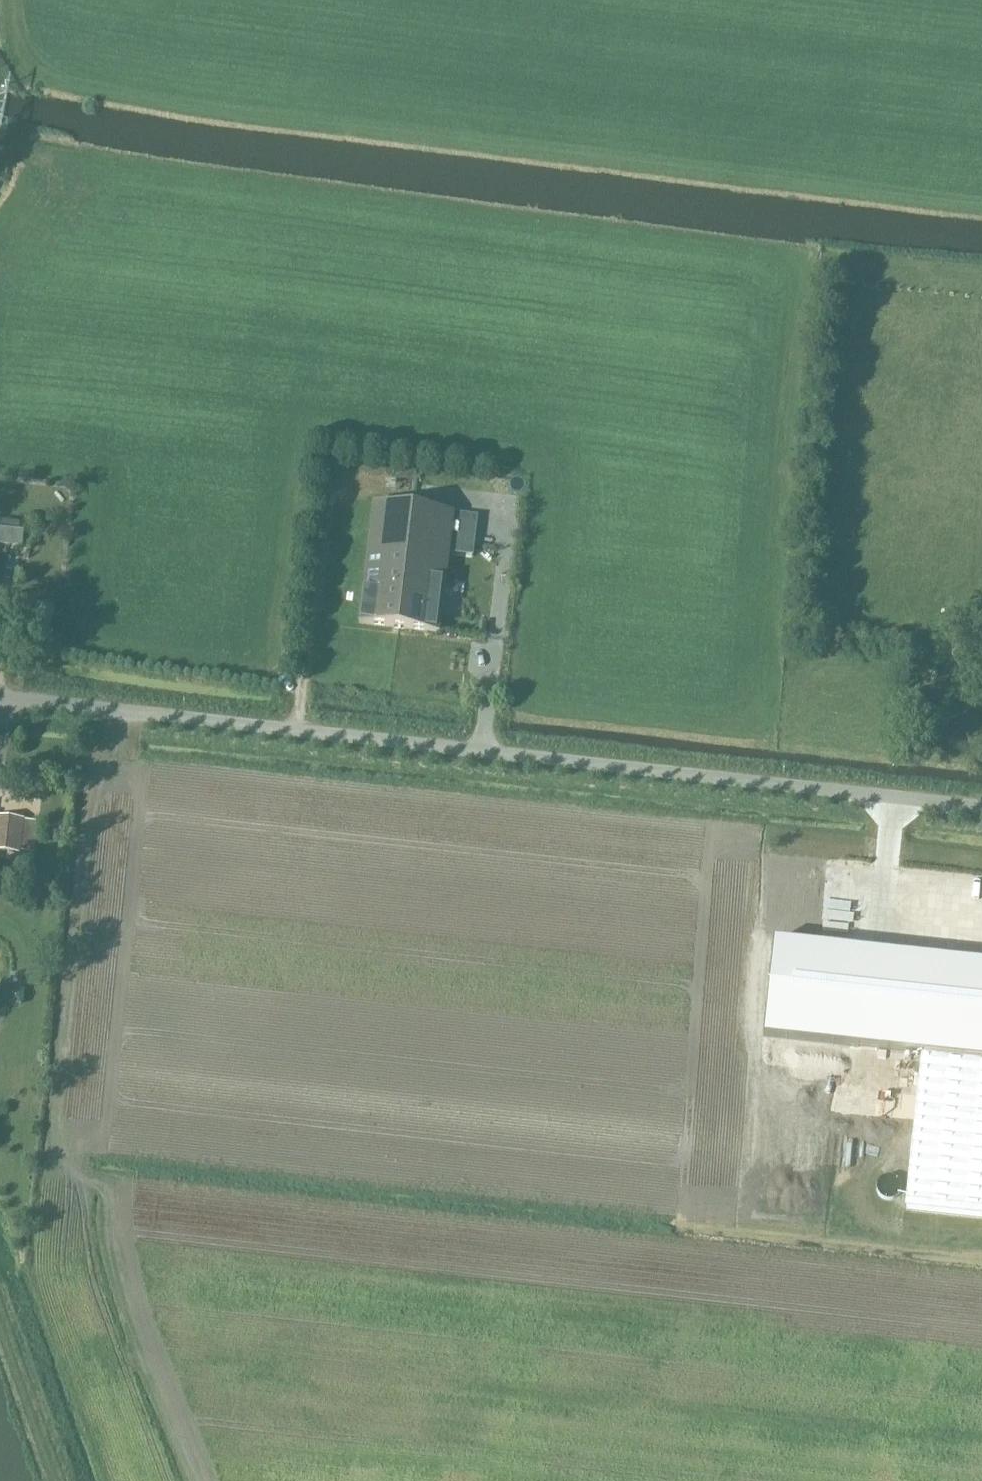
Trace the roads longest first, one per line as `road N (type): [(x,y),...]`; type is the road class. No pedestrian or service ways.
road 1 (unclassified): [(981,807),(0,697)]

